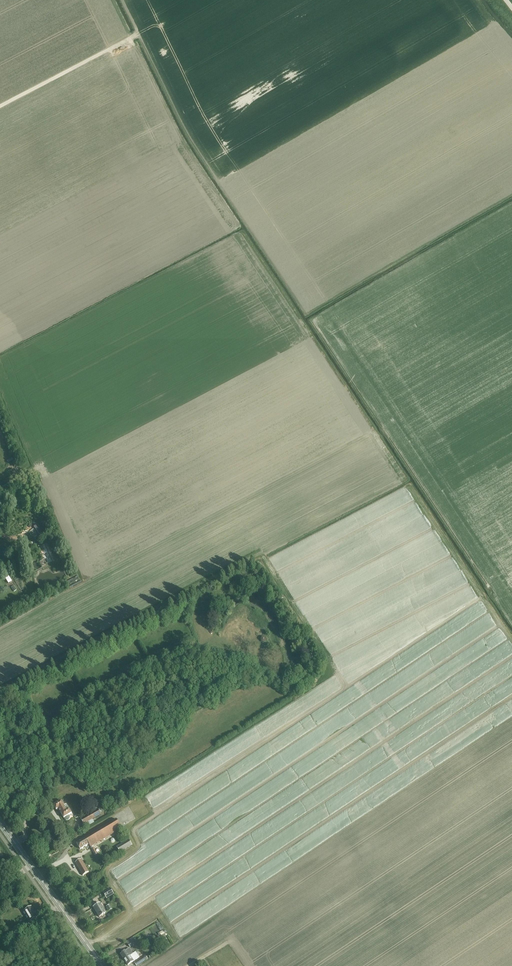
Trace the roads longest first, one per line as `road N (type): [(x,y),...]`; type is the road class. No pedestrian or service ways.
road 1 (secondary): [(102,965),(0,822)]
road 2 (track): [(138,53),(0,123)]

